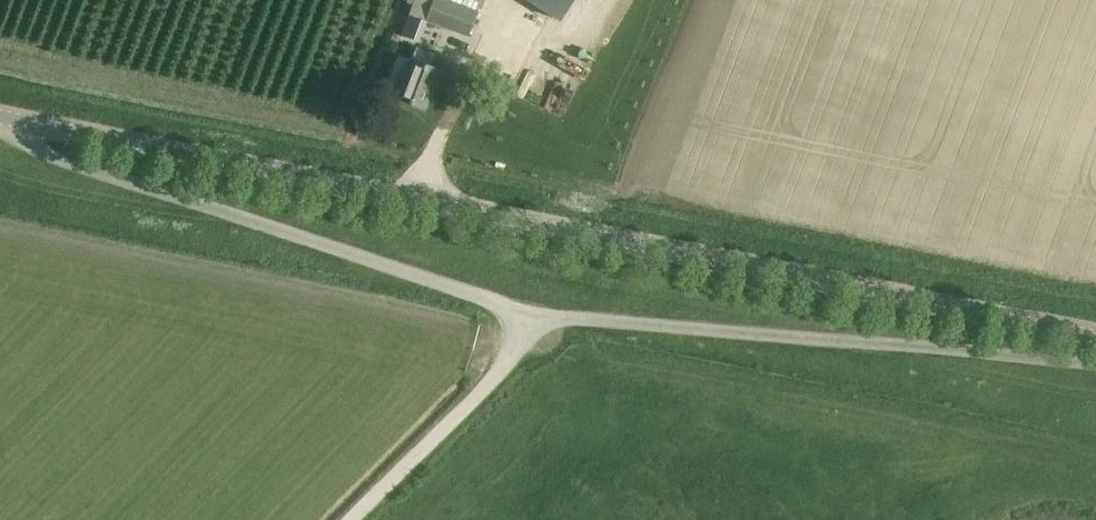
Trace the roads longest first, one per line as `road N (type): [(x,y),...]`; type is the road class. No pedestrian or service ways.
road 1 (unclassified): [(0,122),(58,157),(533,316),(1095,361)]
road 2 (tertiary): [(1095,336),(0,118)]
road 3 (track): [(533,316),(494,377),(351,519)]

